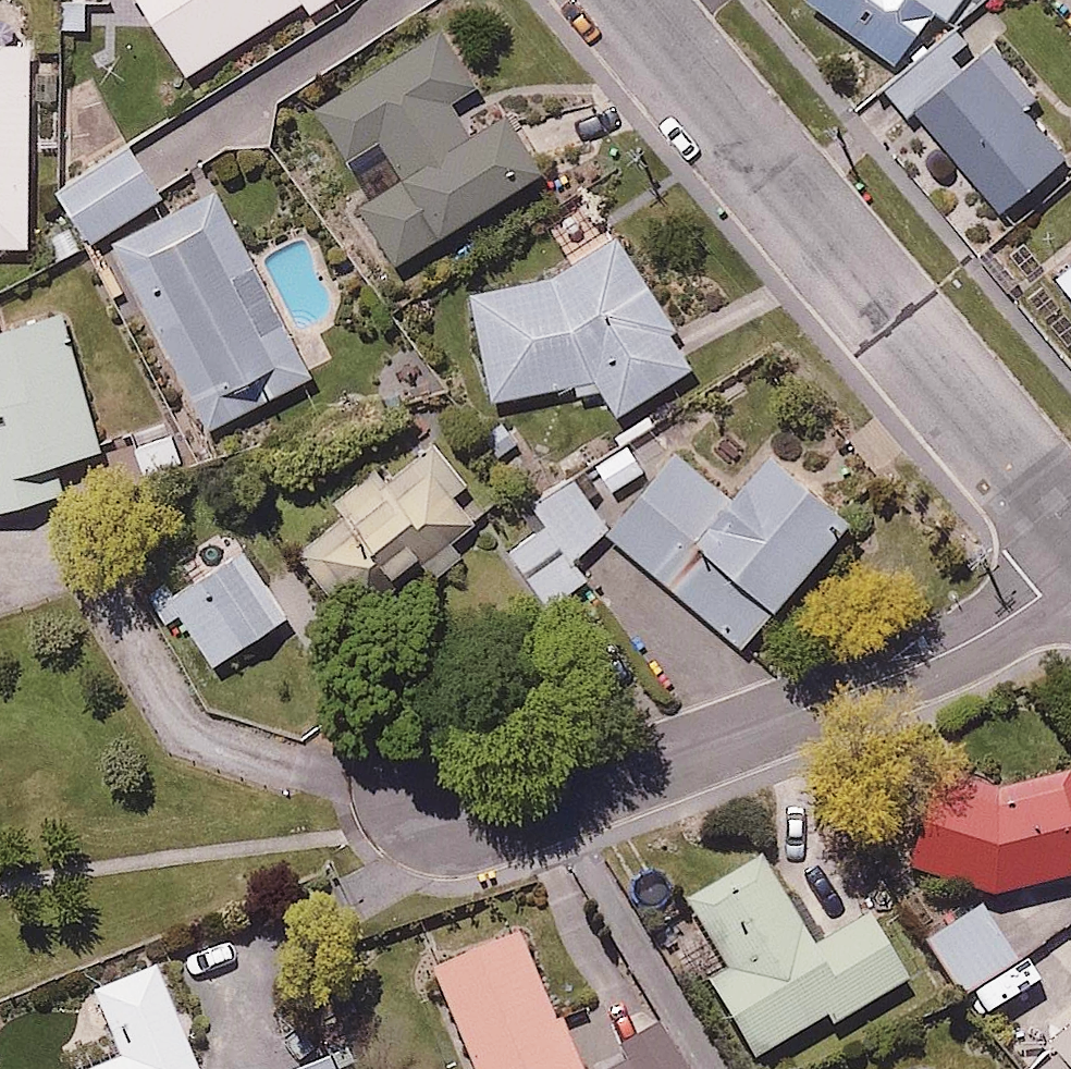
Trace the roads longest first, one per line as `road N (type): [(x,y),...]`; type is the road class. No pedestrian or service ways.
road 1 (residential): [(627,0),(1070,526)]
road 2 (residential): [(1070,574),(910,671),(581,784),(455,777)]

